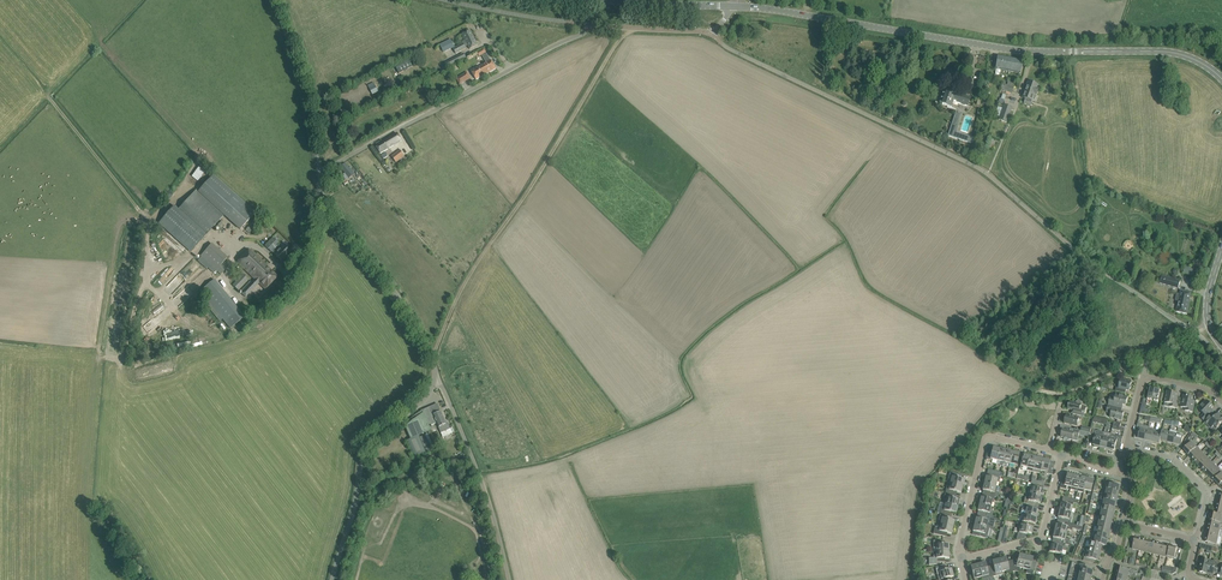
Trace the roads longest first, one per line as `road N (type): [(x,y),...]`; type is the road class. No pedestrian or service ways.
road 1 (secondary): [(1221,80),(1203,63),(1169,52),(1015,51),(732,6)]
road 2 (unclassified): [(320,195),(319,173),(589,24),(711,34),(732,6)]
road 3 (track): [(431,359),(466,277),(626,27)]
road 4 (unclassified): [(332,579),(362,457),(438,379)]
road 5 (unclassified): [(438,379),(389,283),(320,195)]
road 6 (unclassified): [(510,579),(487,495),(438,379)]
road 7 (residential): [(963,561),(983,444),(994,438),(1051,451)]
road 8 (residential): [(963,561),(1040,540),(1061,455)]
road 9 (residential): [(1125,448),(1142,379),(1210,389),(1221,402)]
road 10 (residential): [(1193,539),(1201,485),(1168,455),(1125,448)]
road 11 (secondary): [(732,6),(603,0)]
road 12 (track): [(1146,363),(1082,388),(1027,388)]

